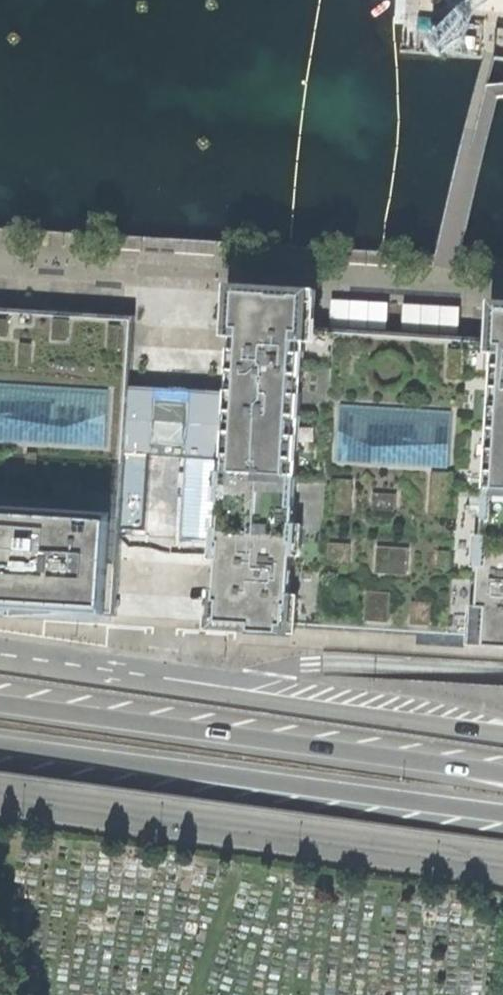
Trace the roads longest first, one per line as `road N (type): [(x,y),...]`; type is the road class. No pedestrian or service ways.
road 1 (primary): [(502,736),(0,654)]
road 2 (trunk): [(502,774),(0,703)]
road 3 (primary): [(0,792),(502,859)]
road 4 (trunk): [(0,746),(502,813)]

